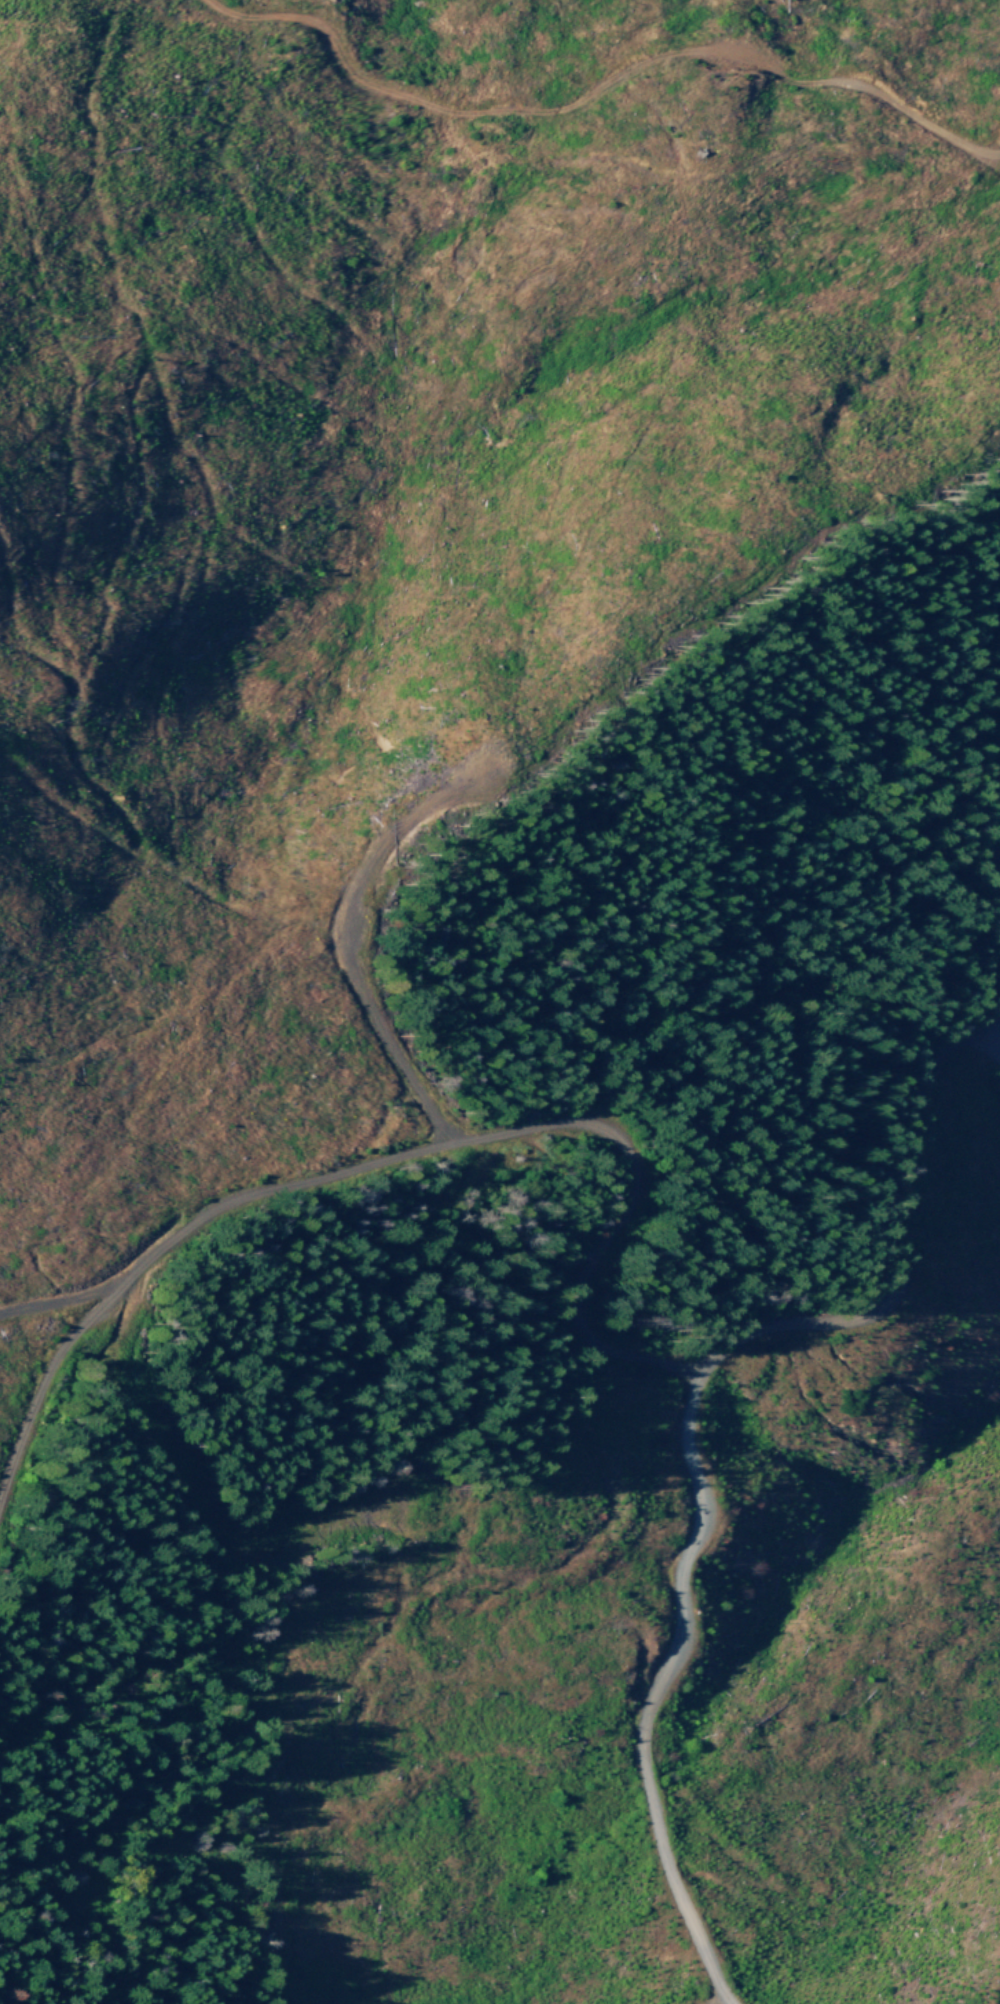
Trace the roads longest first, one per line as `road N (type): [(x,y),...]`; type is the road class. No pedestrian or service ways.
road 1 (track): [(720,2003),(653,1848),(637,1773),(637,1729),(680,1616),(702,1373),(713,1354),(760,1327),(865,1310),(888,1271),(916,1069),(999,1005)]
road 2 (track): [(713,1354),(651,1365),(581,1337),(575,1289),(623,1215),(628,1160),(591,1125),(523,1130),(285,1188),(196,1223),(72,1332),(40,1381),(0,1490)]
road 3 (track): [(238,0),(327,27),(370,78),(432,108),(533,112),(692,54),(830,80),(965,149),(999,153)]

